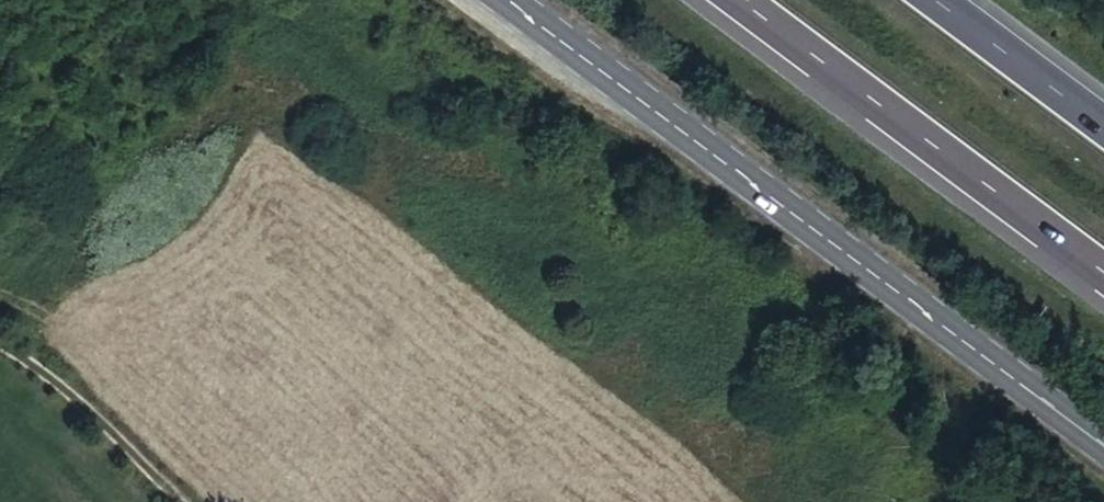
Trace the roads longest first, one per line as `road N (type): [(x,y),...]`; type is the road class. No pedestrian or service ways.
road 1 (secondary): [(504,0),(1103,449)]
road 2 (motorway): [(738,0),(1103,275)]
road 3 (track): [(0,346),(80,404),(181,501)]
road 4 (motorway): [(1103,128),(934,0)]

